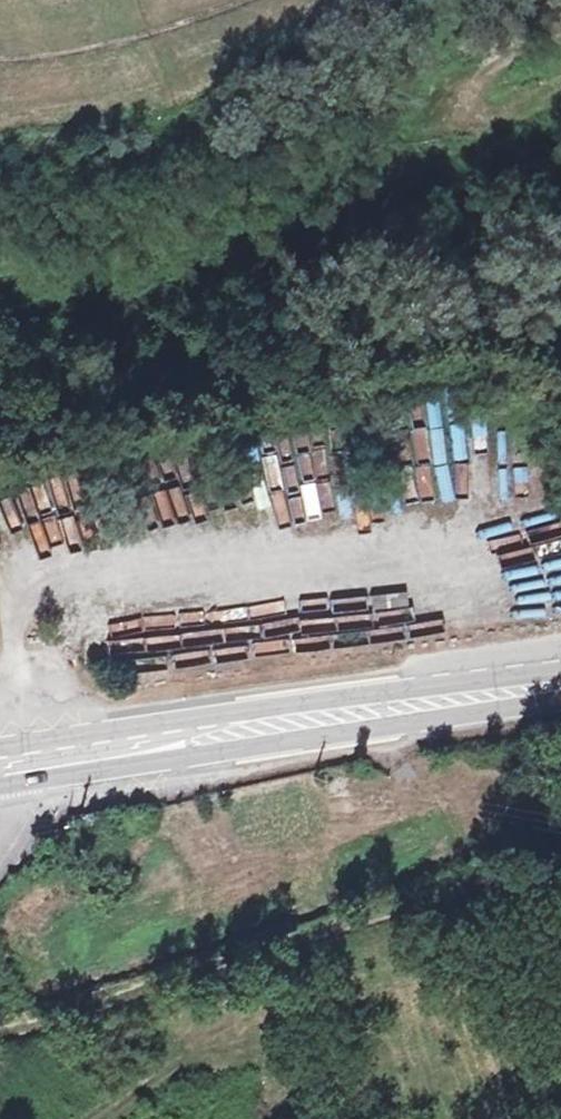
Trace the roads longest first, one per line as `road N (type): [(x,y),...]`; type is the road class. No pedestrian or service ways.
road 1 (track): [(0,1024),(560,856)]
road 2 (primary): [(5,769),(560,690)]

